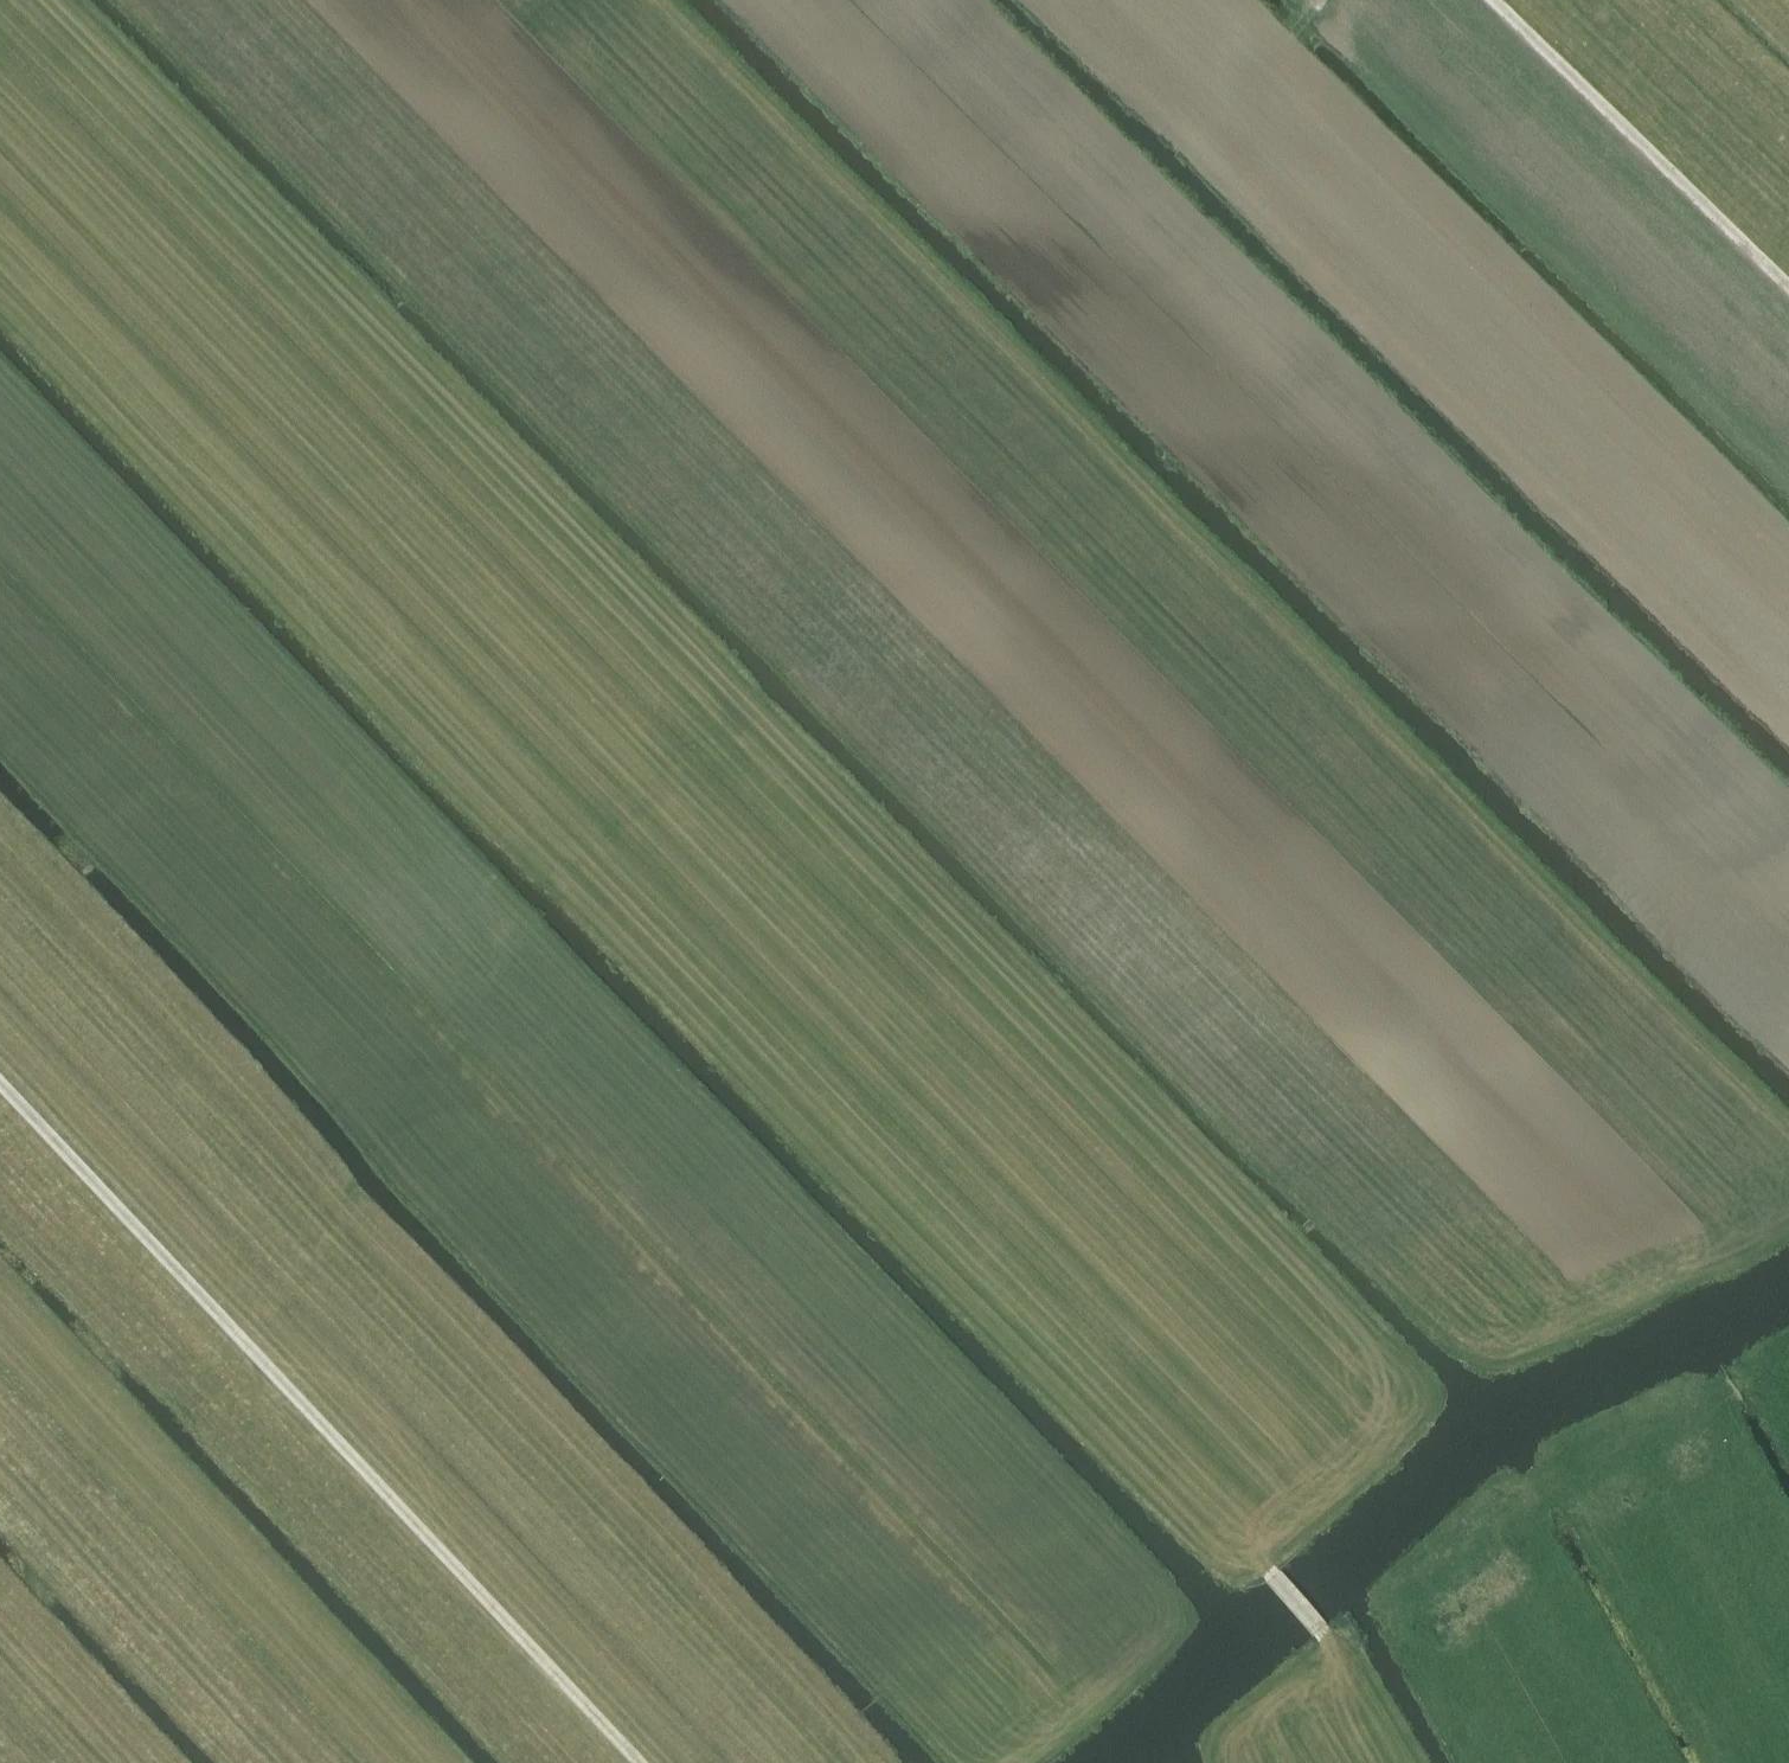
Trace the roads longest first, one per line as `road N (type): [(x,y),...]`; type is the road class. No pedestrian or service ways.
road 1 (track): [(640,1762),(0,1081)]
road 2 (track): [(1788,287),(1491,0)]

